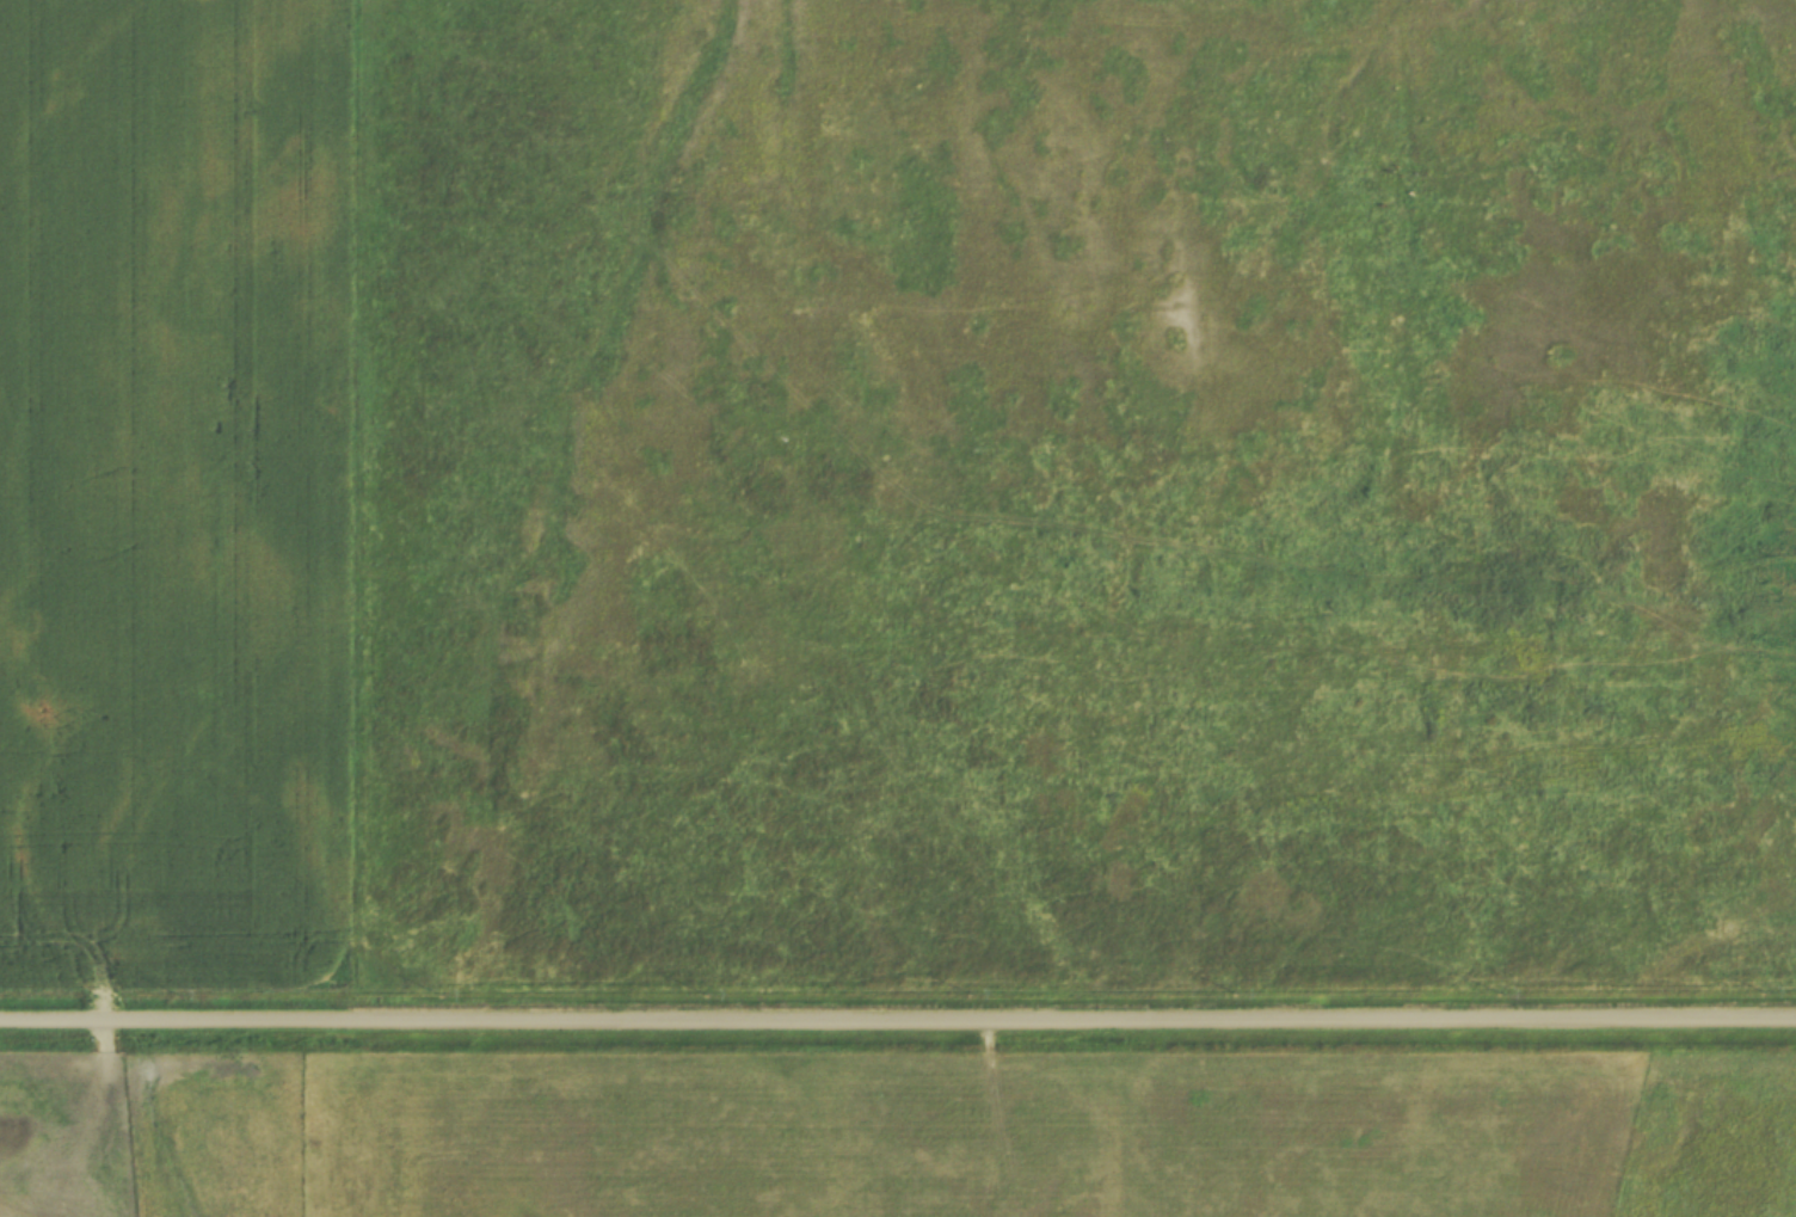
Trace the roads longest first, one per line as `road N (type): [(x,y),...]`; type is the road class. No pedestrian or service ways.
road 1 (residential): [(1795,1011),(0,1012)]

